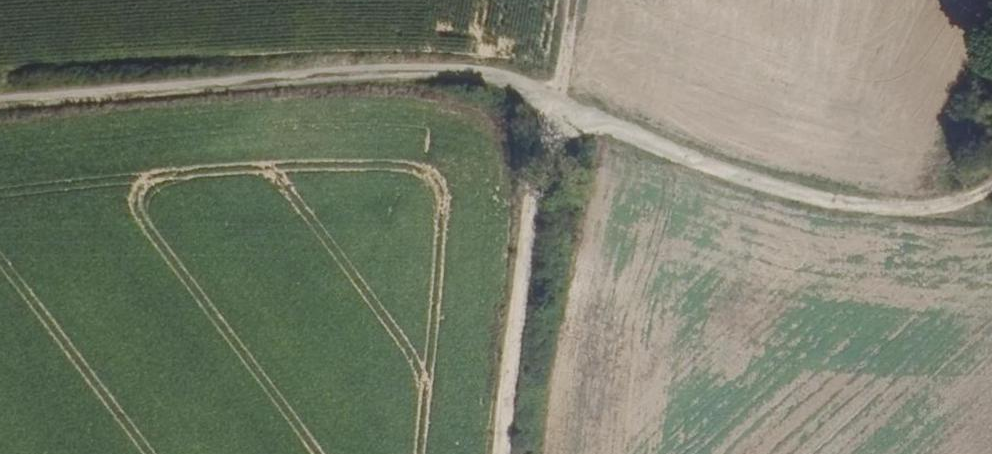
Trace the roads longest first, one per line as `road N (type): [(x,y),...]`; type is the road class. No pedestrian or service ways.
road 1 (track): [(564,108),(515,80),(440,68),(0,104)]
road 2 (track): [(991,184),(934,207),(852,205),(702,165),(564,108)]
road 3 (track): [(564,108),(532,181),(502,453)]

